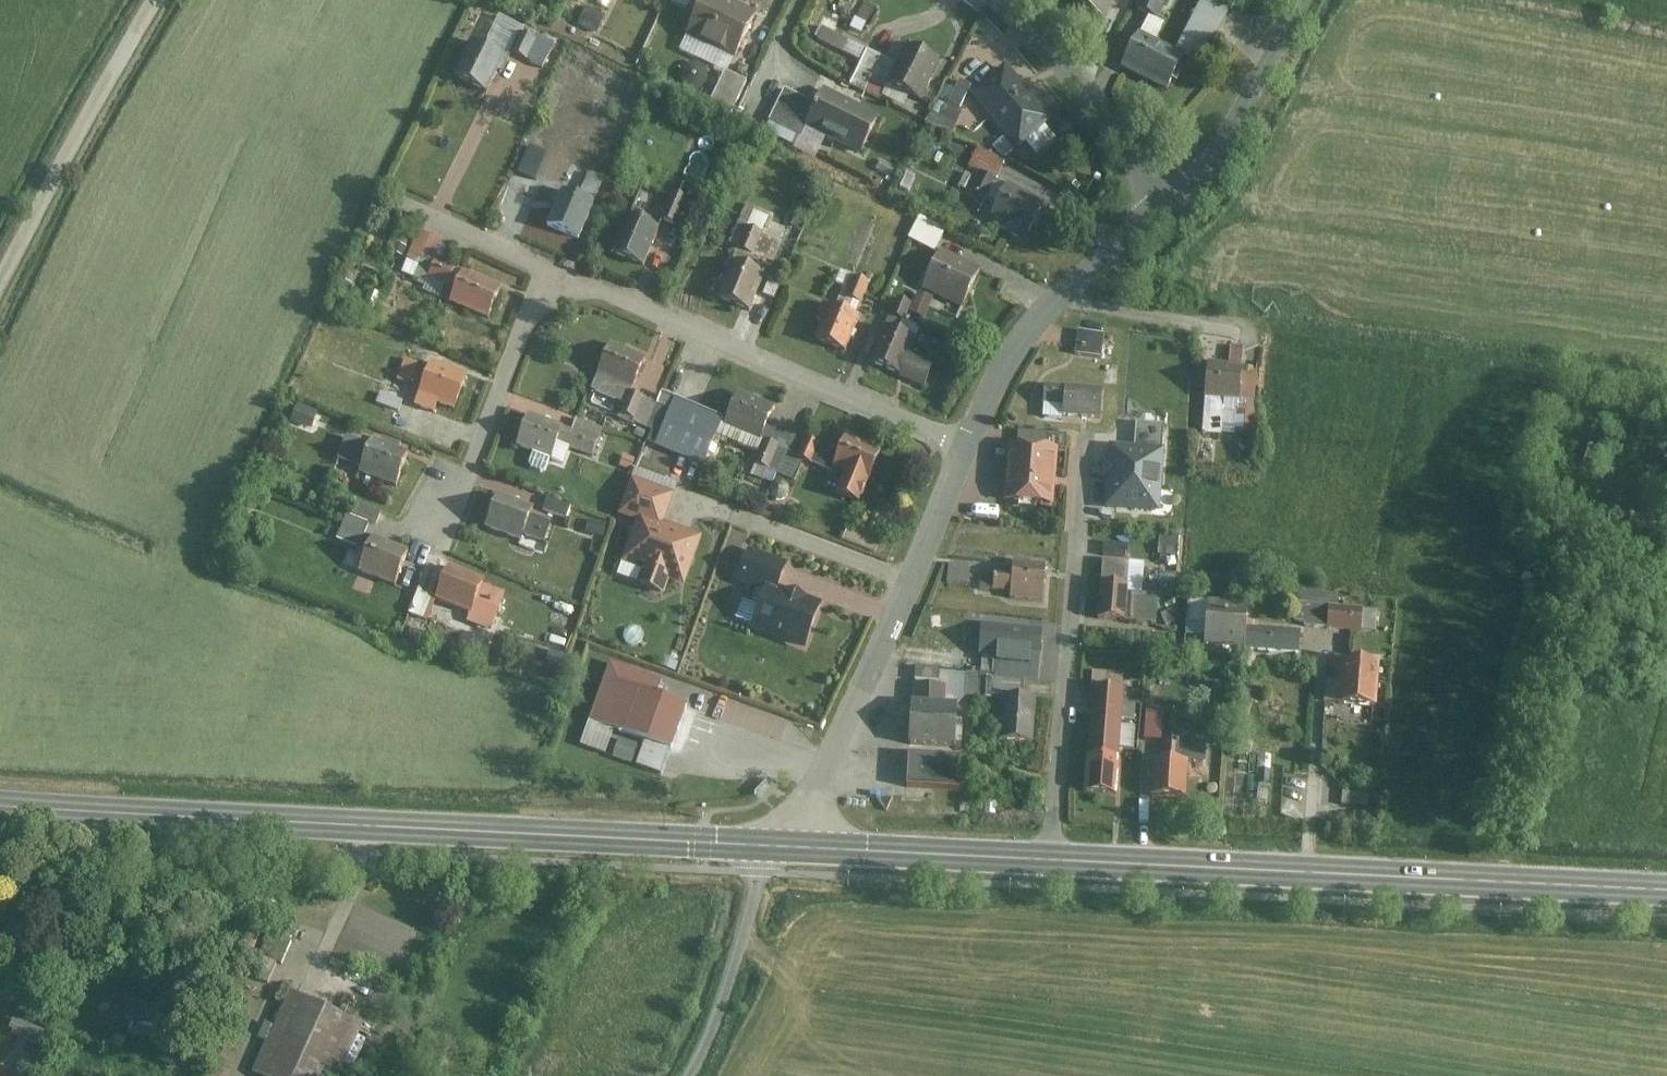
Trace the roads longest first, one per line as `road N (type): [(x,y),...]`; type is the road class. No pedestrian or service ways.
road 1 (secondary): [(0,805),(758,847)]
road 2 (secondary): [(1055,860),(1666,892)]
road 3 (residential): [(965,448),(556,276)]
road 4 (residential): [(965,448),(814,805),(807,850)]
road 5 (residential): [(1055,860),(1086,455)]
road 6 (residential): [(1173,201),(1026,341),(965,448)]
road 7 (residential): [(0,281),(158,0)]
road 8 (residential): [(444,520),(556,276)]
road 9 (residential): [(1173,201),(1071,72),(997,0)]
road 10 (secondary): [(807,850),(1055,860)]
road 11 (residential): [(1304,0),(1221,153),(1173,201)]
road 12 (unclassified): [(758,847),(750,915),(688,1075)]
road 13 (residential): [(556,276),(430,217)]

